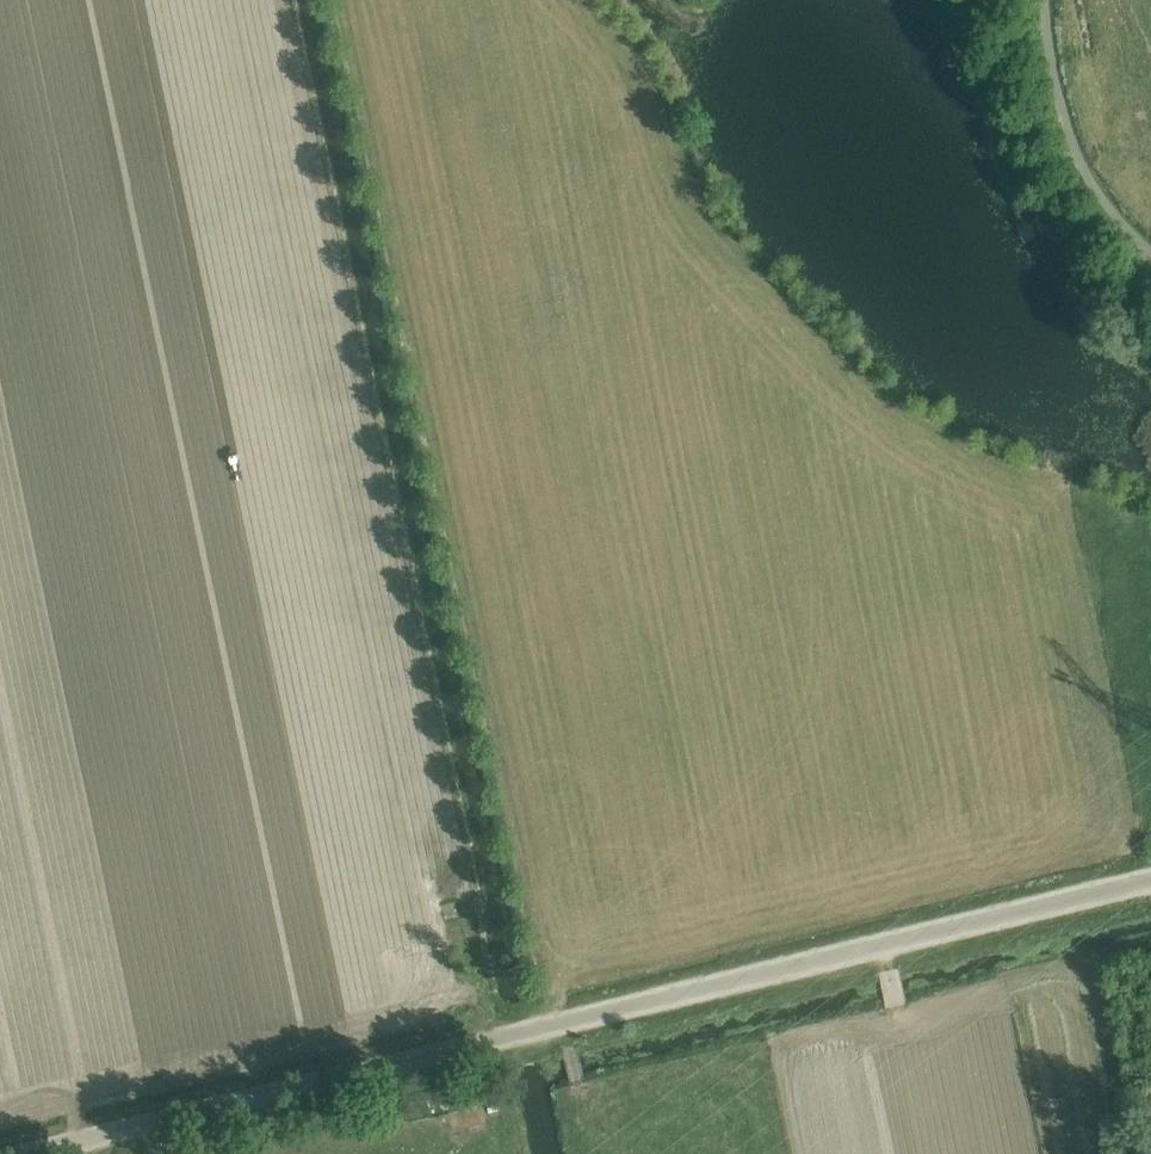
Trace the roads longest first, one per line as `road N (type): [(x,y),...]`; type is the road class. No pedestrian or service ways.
road 1 (unclassified): [(20,1153),(1150,879)]

